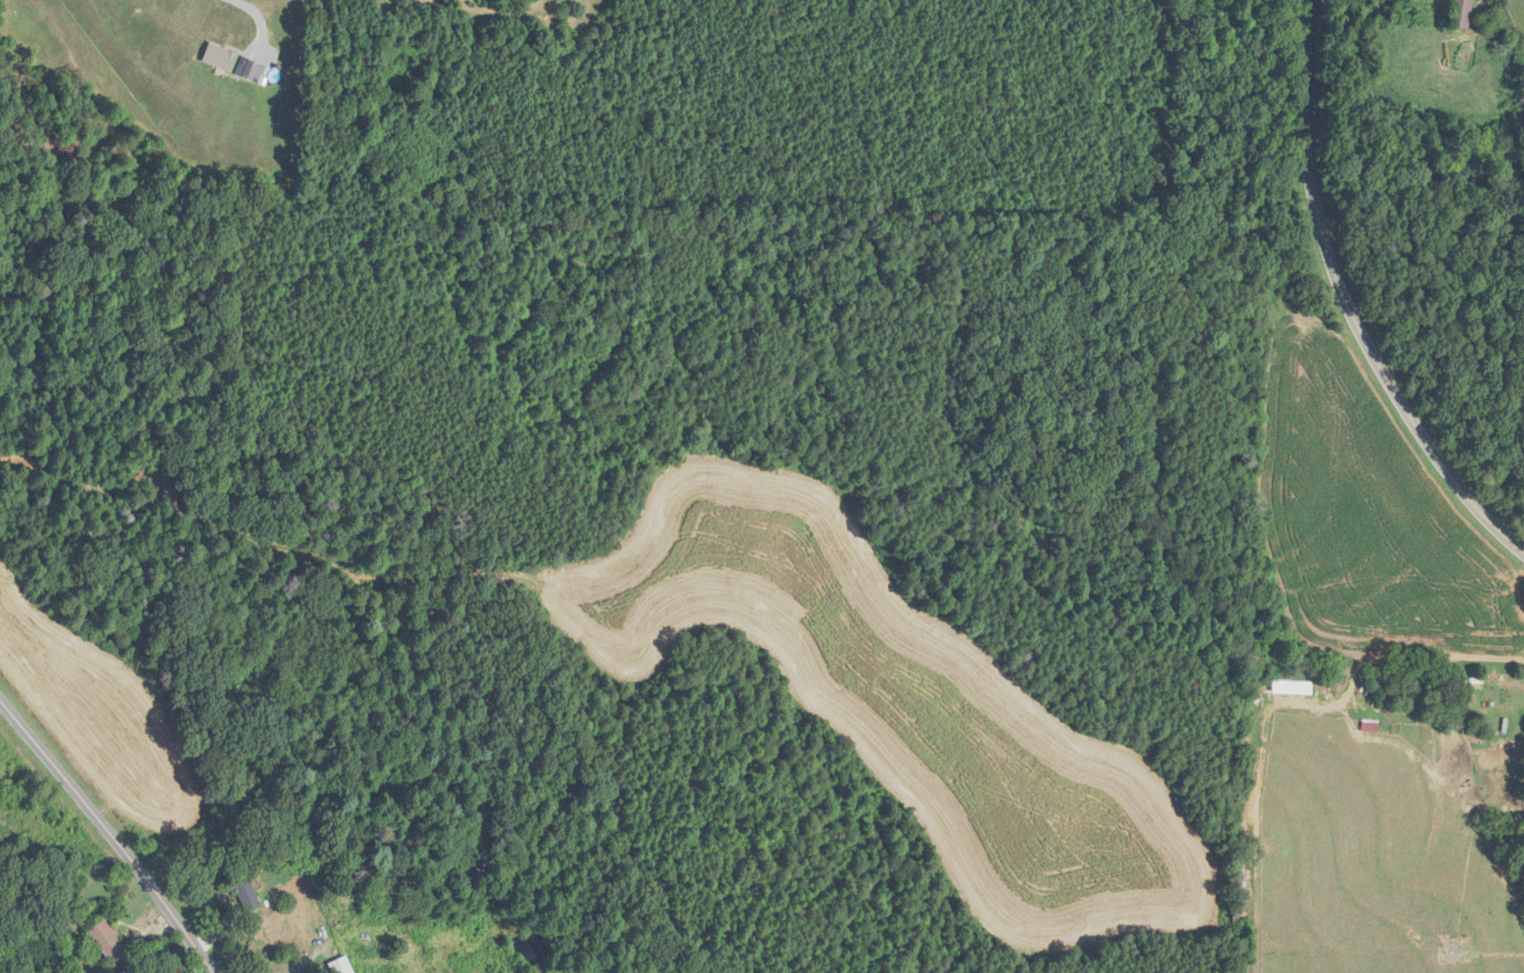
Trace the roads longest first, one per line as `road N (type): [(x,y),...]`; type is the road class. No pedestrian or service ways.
road 1 (tertiary): [(1523,552),(1471,502),(1424,439),(1332,269),(1305,148),(1302,0)]
road 2 (residential): [(219,972),(0,695)]

